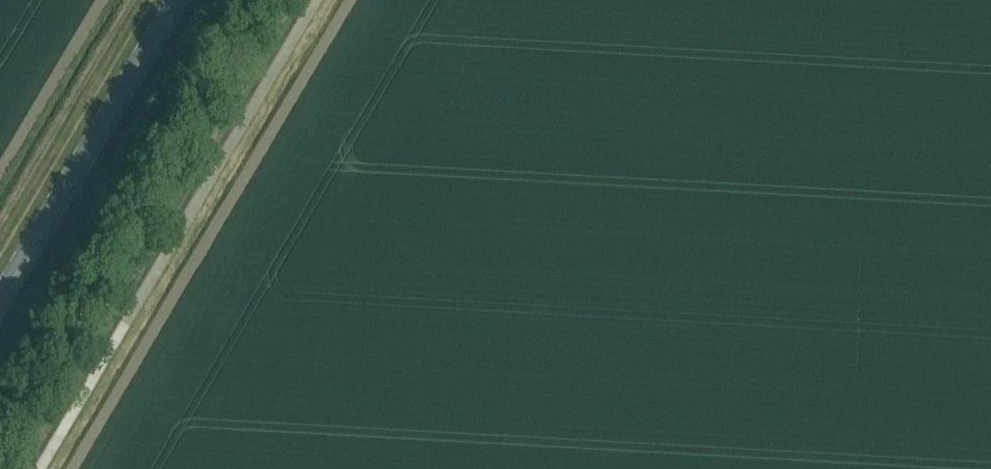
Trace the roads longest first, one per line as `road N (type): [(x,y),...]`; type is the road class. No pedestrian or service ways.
road 1 (tertiary): [(0,305),(181,0)]

